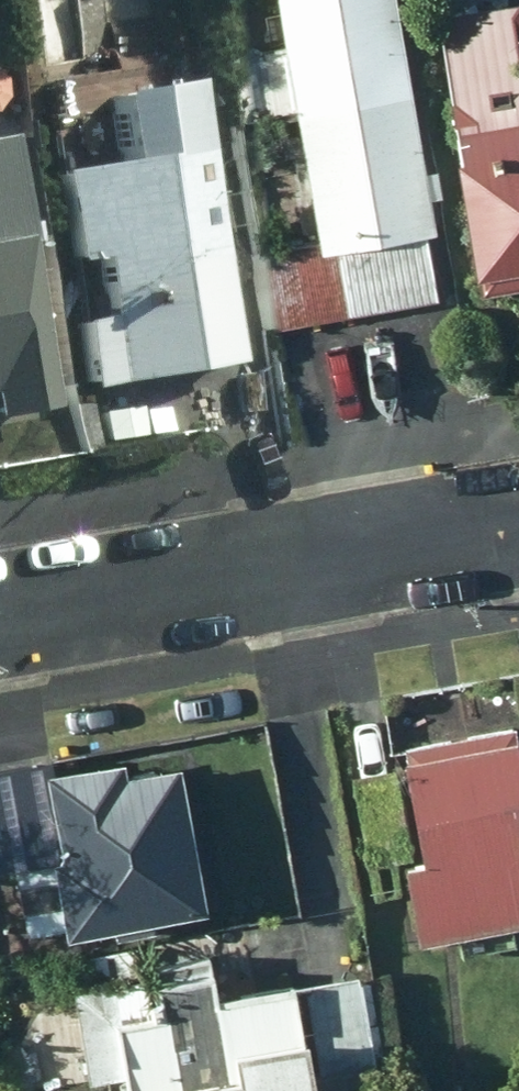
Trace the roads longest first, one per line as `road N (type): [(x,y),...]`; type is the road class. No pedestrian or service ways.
road 1 (residential): [(0,624),(518,537)]

